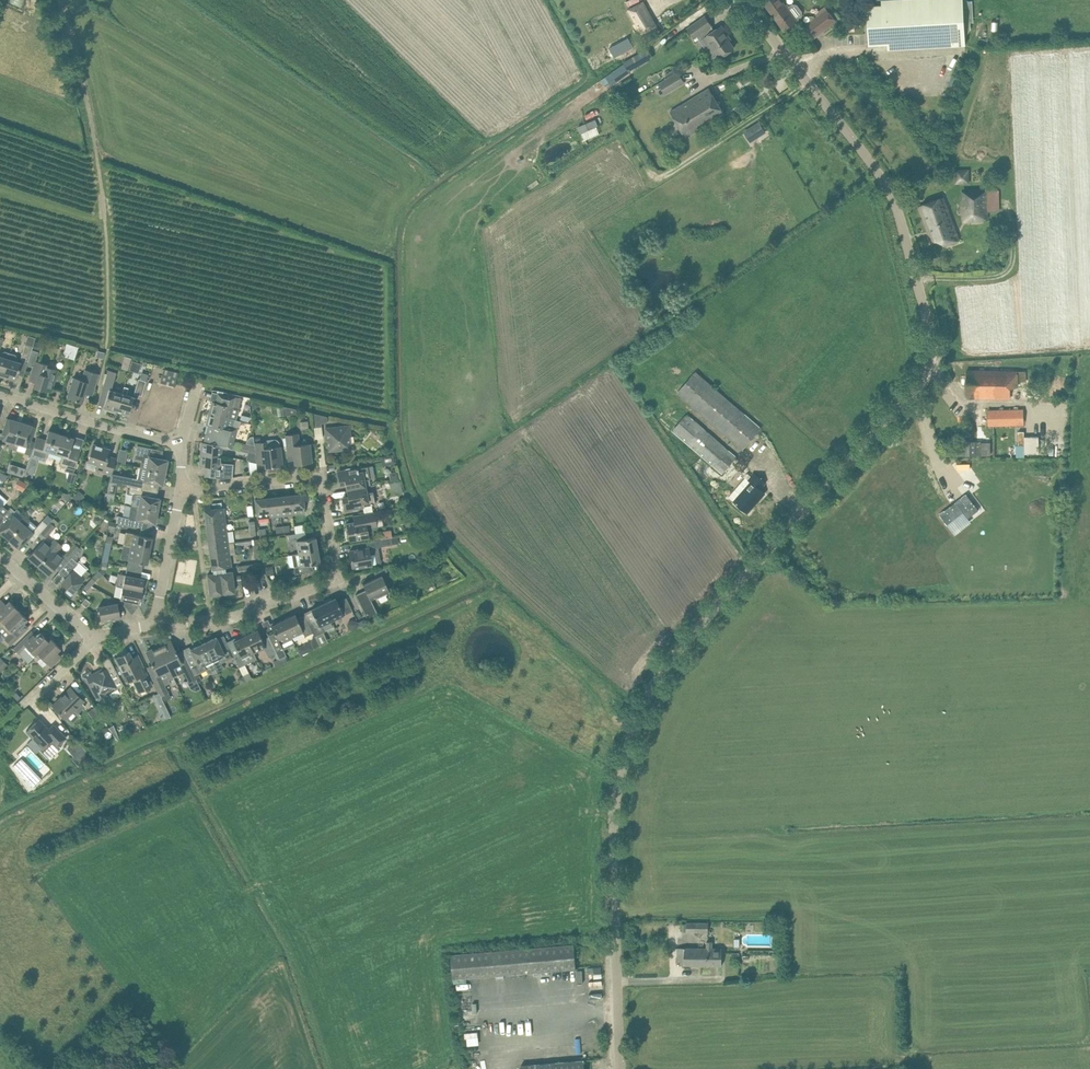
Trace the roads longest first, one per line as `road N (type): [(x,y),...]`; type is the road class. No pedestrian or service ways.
road 1 (unclassified): [(618,1068),(609,843),(621,750),(642,697),(669,648),(909,393),(925,351),(898,222),(866,149),(745,0)]
road 2 (residential): [(154,627),(251,616),(333,581),(342,561),(318,481),(181,490)]
road 3 (unclassified): [(59,0),(99,156),(108,352)]
road 4 (residential): [(179,448),(0,398)]
road 5 (residential): [(154,627),(181,490)]
road 6 (residential): [(93,642),(0,559)]

